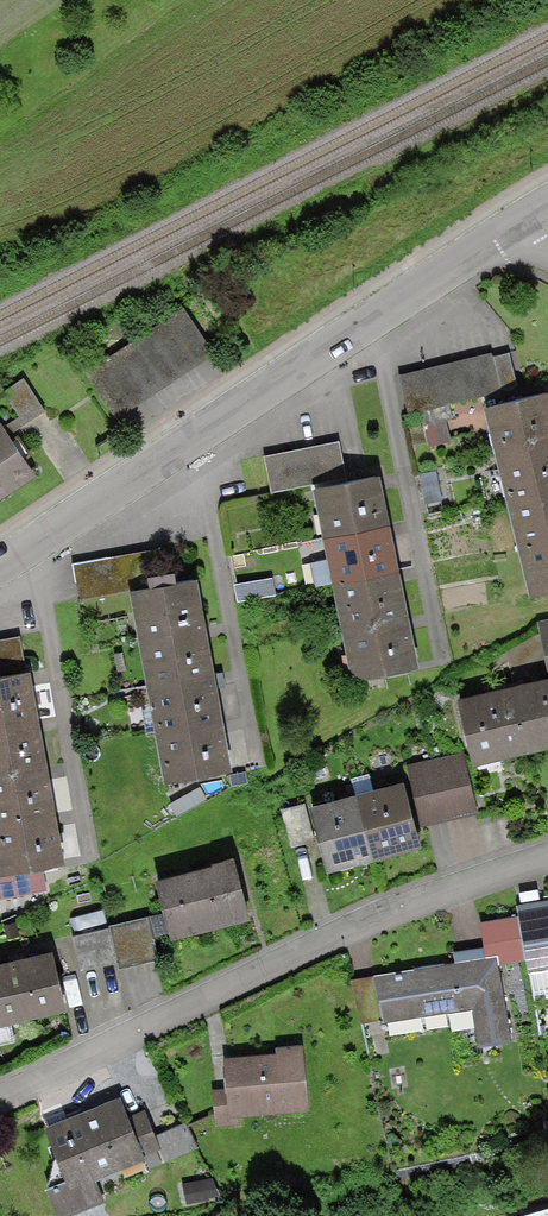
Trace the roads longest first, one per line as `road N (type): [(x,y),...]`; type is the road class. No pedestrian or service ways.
road 1 (residential): [(0,565),(547,207)]
road 2 (residential): [(0,1098),(280,956),(547,851)]

